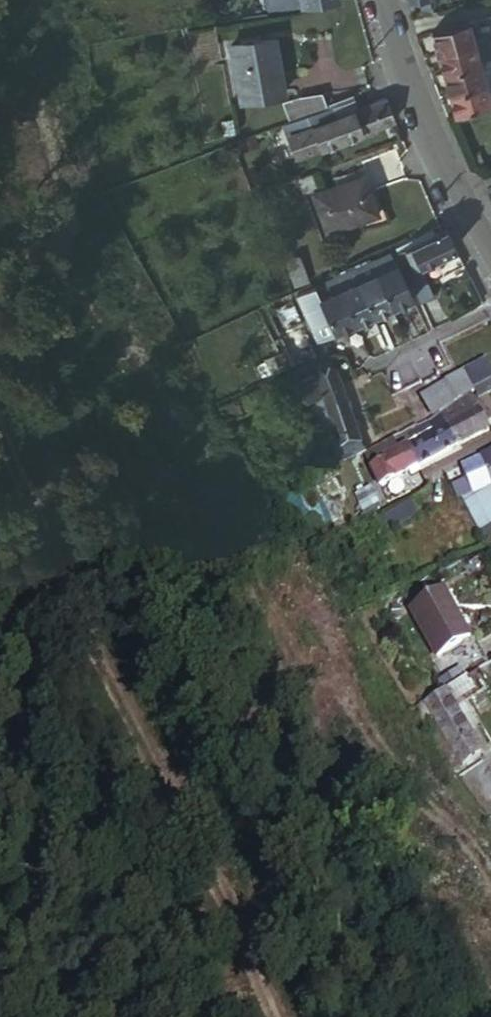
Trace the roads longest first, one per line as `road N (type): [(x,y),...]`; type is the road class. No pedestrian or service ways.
road 1 (tertiary): [(388,0),(414,99),(454,193)]

